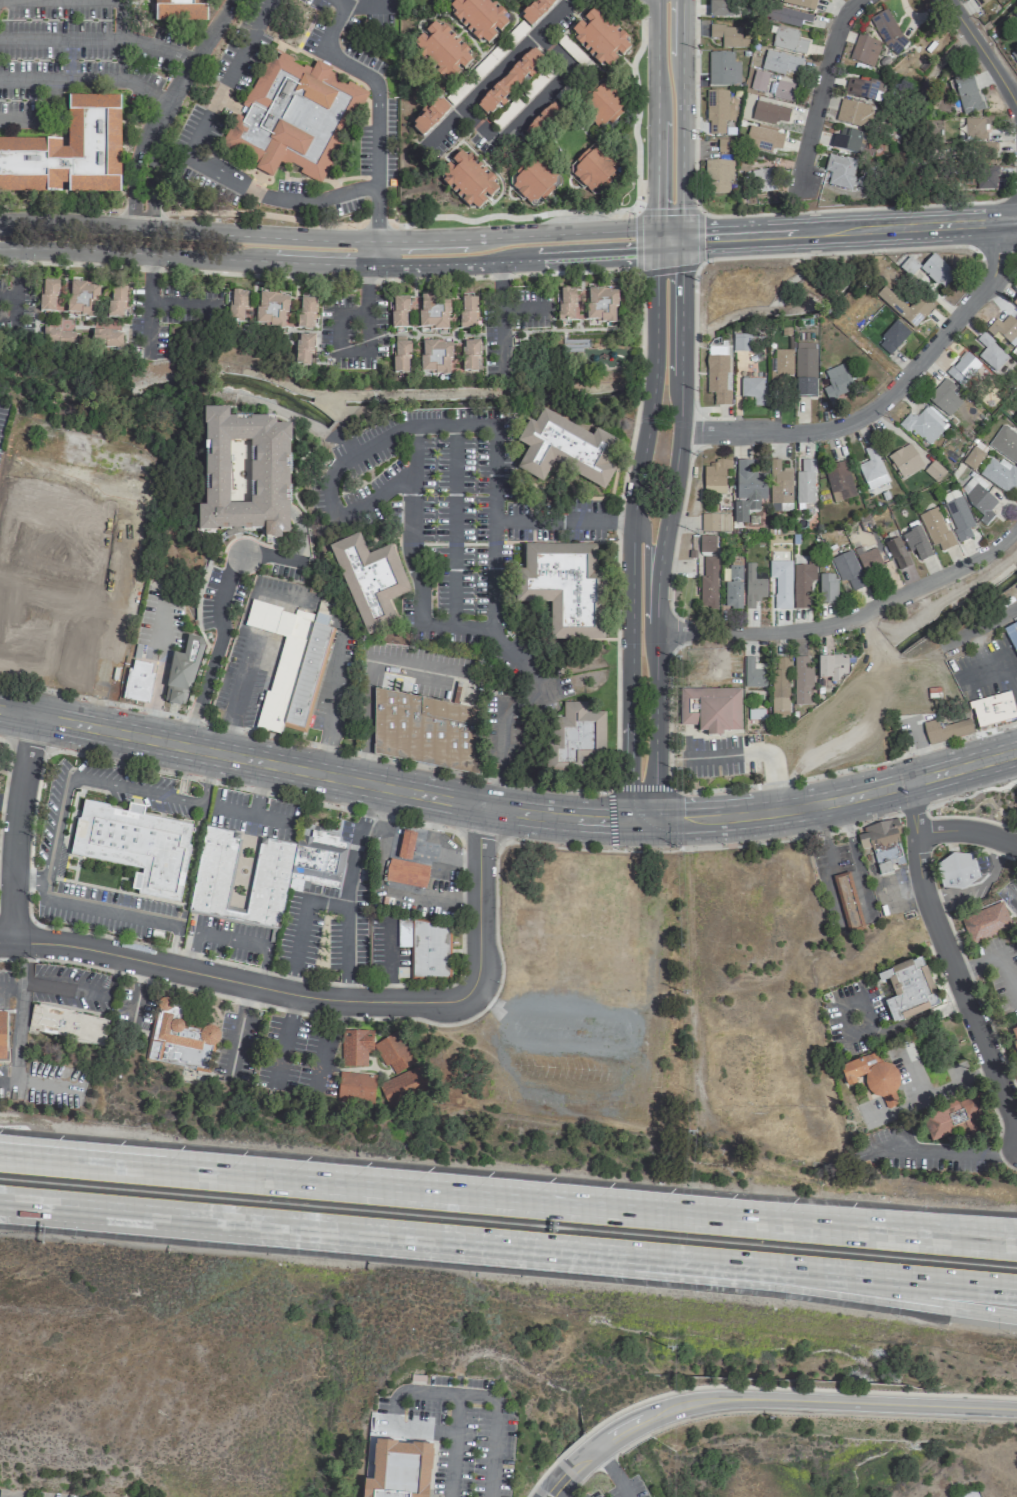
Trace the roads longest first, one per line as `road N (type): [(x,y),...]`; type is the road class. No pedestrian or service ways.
road 1 (primary): [(0,721),(448,813),(612,835),(810,819),(1016,764)]
road 2 (primary): [(1016,739),(782,799),(609,809),(465,792),(0,698)]
road 3 (motorway): [(75,1208),(782,1266)]
road 4 (motorway): [(743,1216),(77,1163)]
road 5 (secondary): [(657,228),(348,240),(0,224)]
road 6 (residential): [(0,941),(67,945),(288,993),(446,1003),(479,978),(481,819)]
road 7 (tertiary): [(654,835),(655,630),(679,431),(680,240)]
road 8 (tertiary): [(657,252),(650,396),(630,543),(627,835)]
road 9 (secondary): [(0,248),(369,265),(500,263)]
road 10 (residential): [(555,1488),(620,1433),(667,1409),(711,1399),(1016,1408)]
road 11 (residential): [(679,431),(818,431),(872,409),(991,279),(995,246),(1016,204)]
road 12 (residential): [(655,630),(776,632),(834,622),(979,558),(1016,522)]
road 13 (residential): [(899,772),(931,919),(1016,1136)]
road 14 (secondary): [(680,240),(1016,220)]
road 15 (motorway): [(1016,1242),(743,1216)]
road 16 (motorway): [(1016,1229),(743,1216)]
road 17 (tertiary): [(680,240),(680,0)]
road 18 (motorway): [(782,1266),(1016,1316)]
road 19 (motorway): [(782,1266),(1016,1287)]
road 20 (residential): [(13,941),(16,814),(32,727)]
road 21 (residential): [(794,185),(839,19),(857,0)]
road 22 (secondary): [(500,263),(657,252)]
road 23 (residential): [(1016,106),(946,0)]
road 24 (tertiary): [(656,0),(657,120)]

